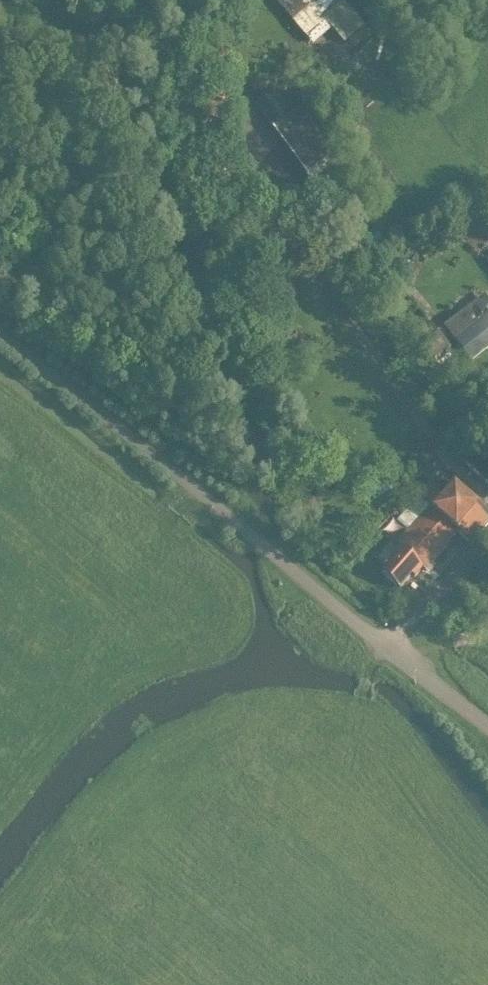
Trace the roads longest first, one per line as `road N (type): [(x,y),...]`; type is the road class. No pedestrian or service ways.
road 1 (unclassified): [(487,723),(0,332)]

